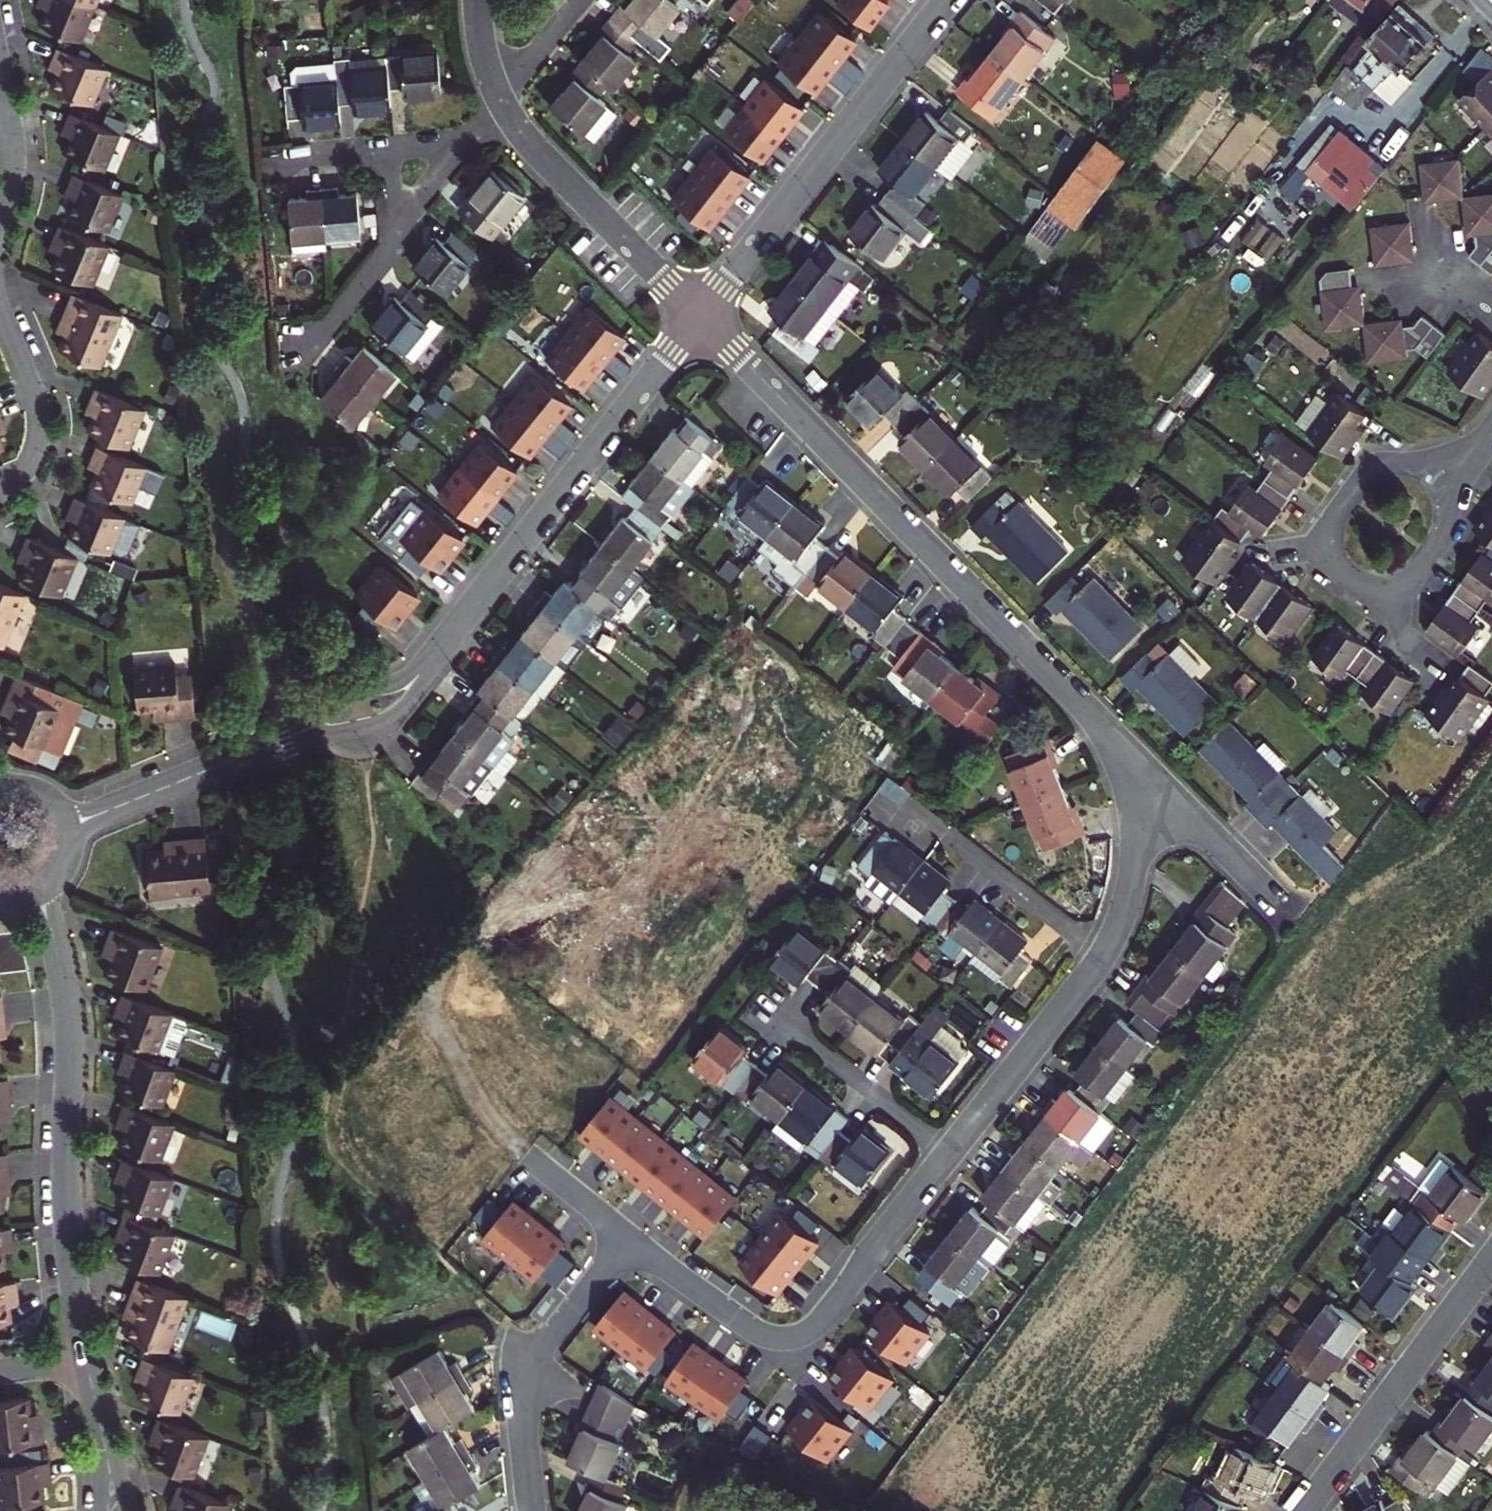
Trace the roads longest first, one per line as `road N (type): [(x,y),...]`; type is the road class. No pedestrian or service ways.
road 1 (residential): [(628,1237),(765,1333),(789,1336),(809,1328),(1107,947),(1132,877),(1132,761)]
road 2 (residential): [(68,826),(414,684),(699,316)]
road 3 (residential): [(1132,761),(699,316)]
road 4 (residential): [(85,1356),(69,1203),(66,1006),(40,888)]
road 5 (residential): [(699,316),(945,0)]
road 6 (residential): [(1491,1259),(1305,1510)]
road 7 (residential): [(531,1510),(521,1390),(539,1352),(628,1237)]
road 8 (residential): [(508,115),(699,316)]
road 9 (residential): [(1286,911),(1132,761)]
road 10 (residential): [(0,314),(38,423),(26,463),(0,481)]
road 11 (residential): [(1315,550),(1372,472),(1397,465),(1459,471)]
road 12 (residential): [(396,229),(387,257),(311,344),(292,345)]
road 13 (residential): [(1459,471),(1436,538),(1389,602)]
road 14 (residential): [(500,101),(582,0)]
road 15 (residential): [(531,1157),(628,1237)]

